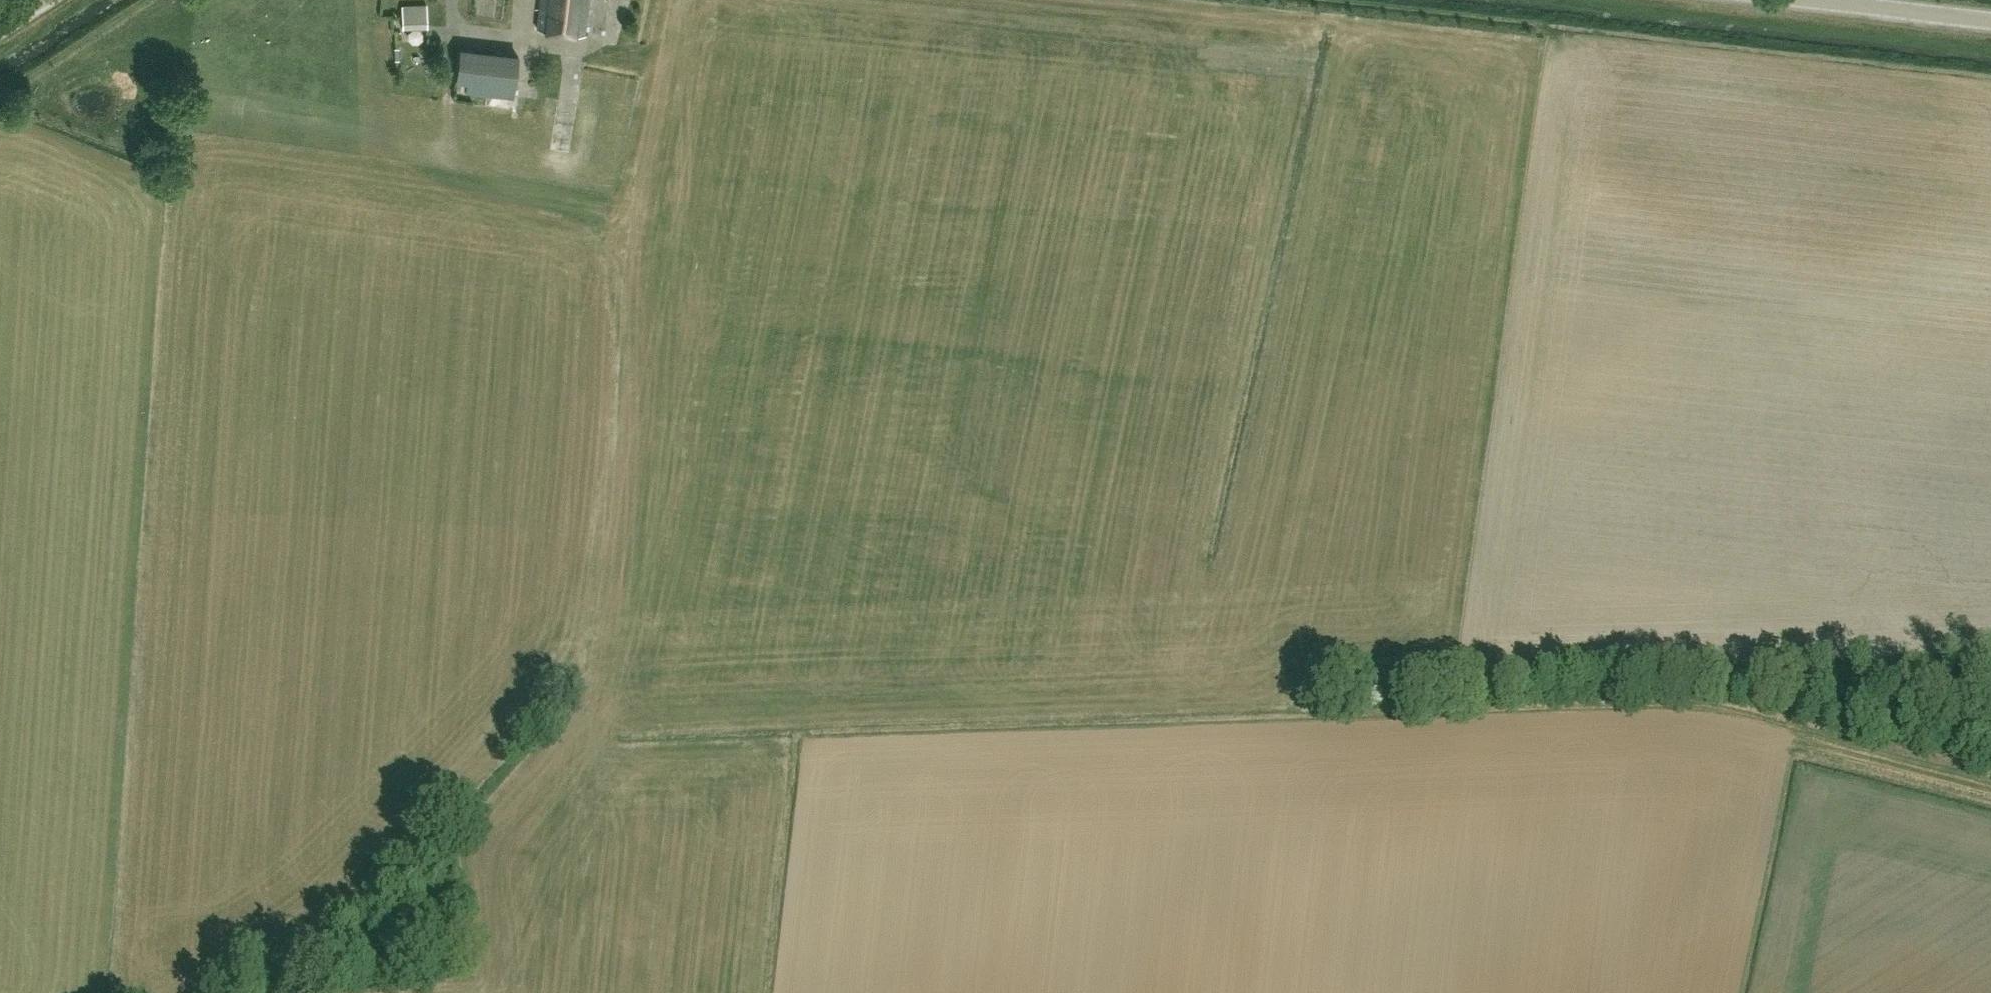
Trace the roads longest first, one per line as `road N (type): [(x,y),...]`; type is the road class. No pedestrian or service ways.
road 1 (track): [(1990,790),(1789,737)]
road 2 (unclassified): [(1990,21),(1809,0)]

